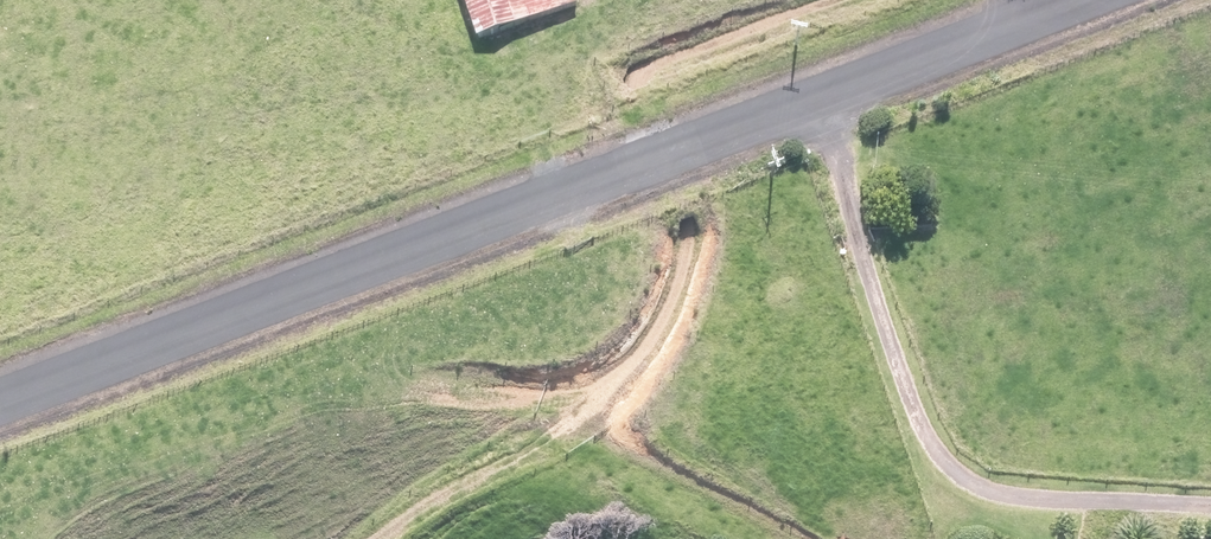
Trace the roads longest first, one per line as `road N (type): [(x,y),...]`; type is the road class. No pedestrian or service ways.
road 1 (unclassified): [(0,401),(1078,0)]
road 2 (track): [(833,0),(641,74),(691,215),(676,297),(605,392),(545,443),(373,538)]

